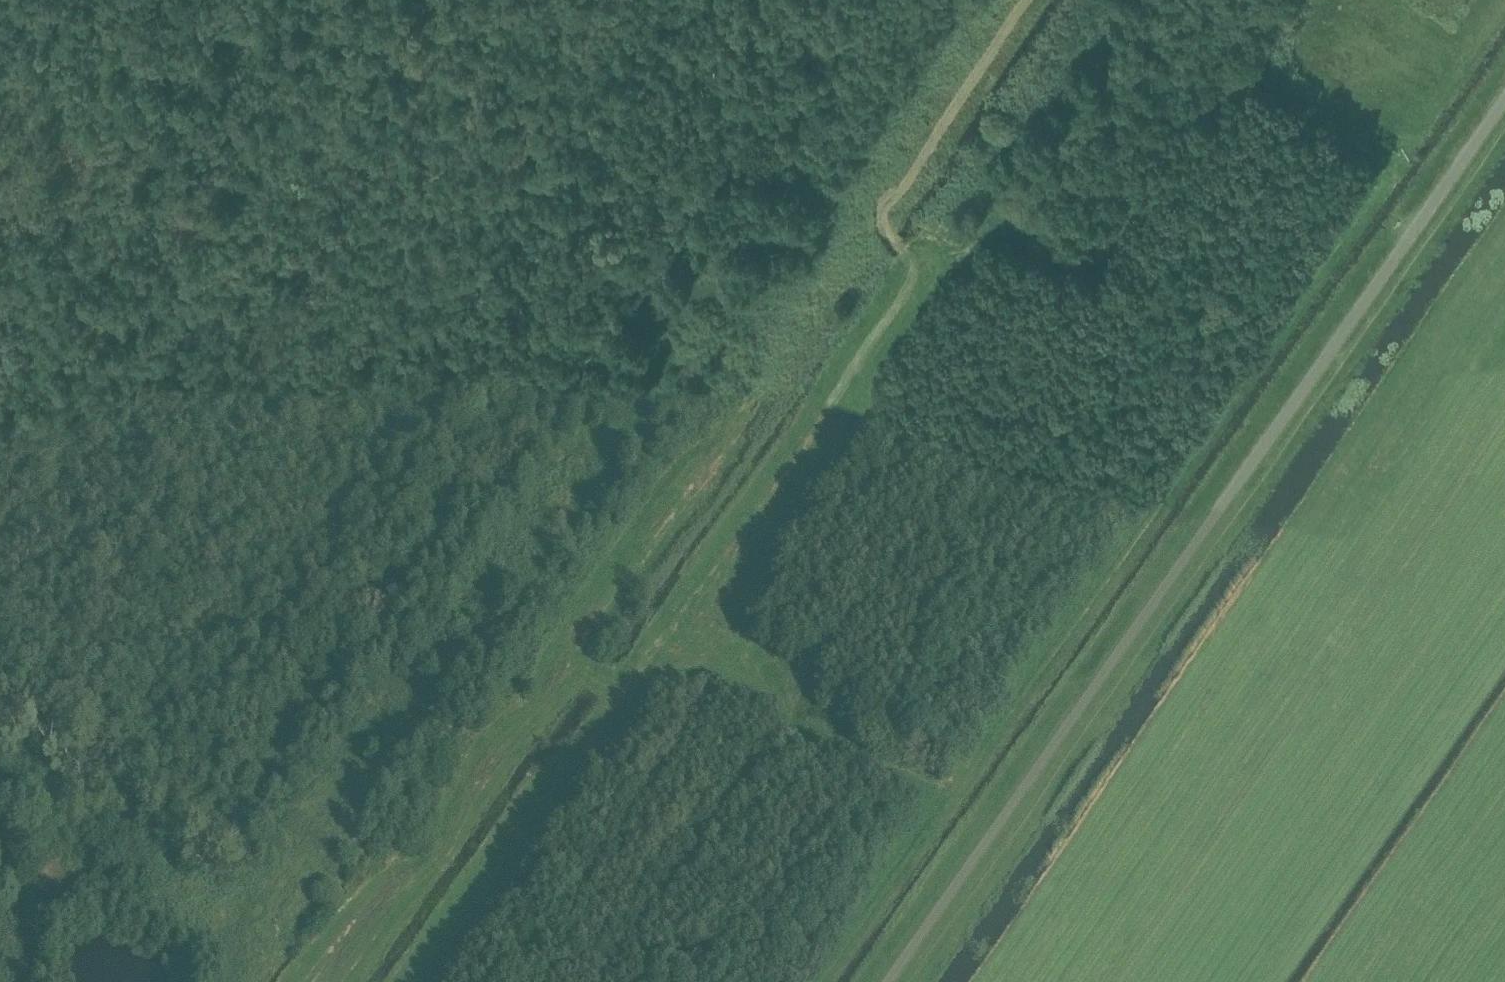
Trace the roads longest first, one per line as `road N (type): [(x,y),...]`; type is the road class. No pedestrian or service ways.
road 1 (track): [(1034,0),(877,227),(910,277),(415,981)]

